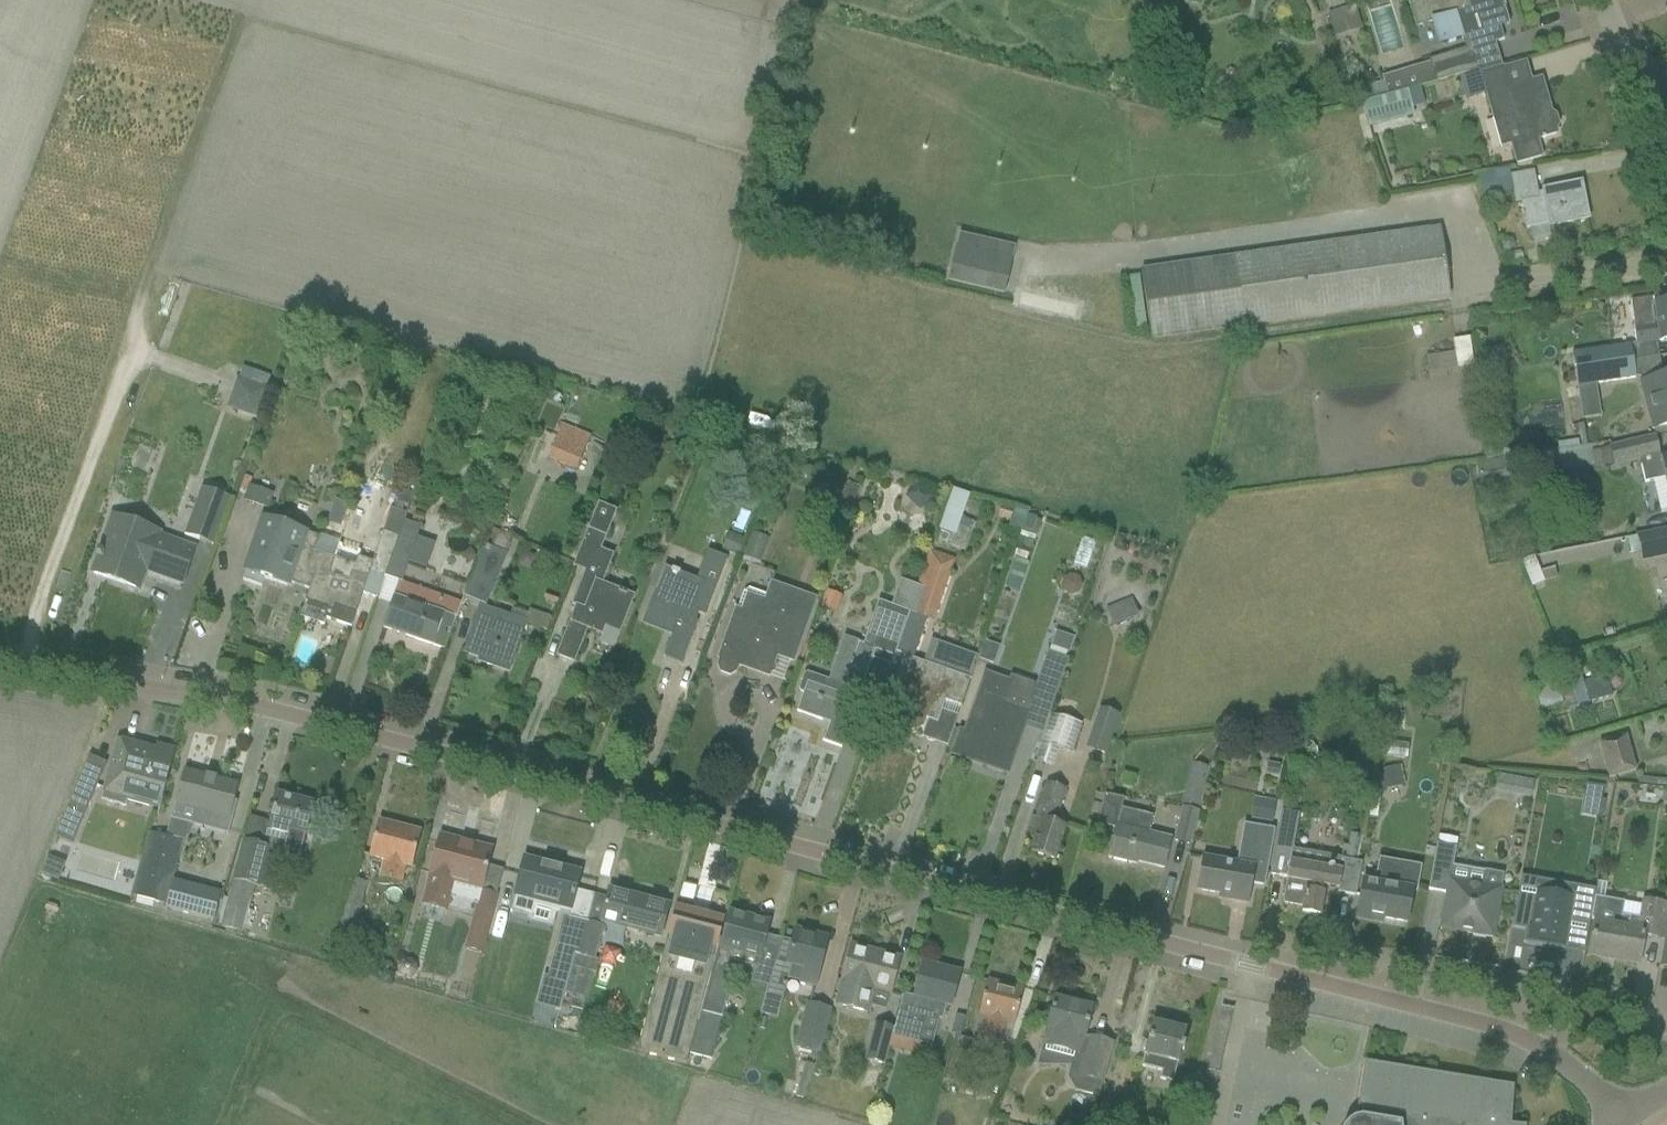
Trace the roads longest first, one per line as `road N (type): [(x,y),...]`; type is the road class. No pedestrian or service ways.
road 1 (unclassified): [(1331,986),(257,708),(0,663)]
road 2 (residential): [(1666,1027),(1618,997),(1343,950),(1331,986)]
road 3 (residential): [(1619,1119),(1541,1048),(1331,986)]
road 4 (residential): [(1666,166),(1603,0)]

